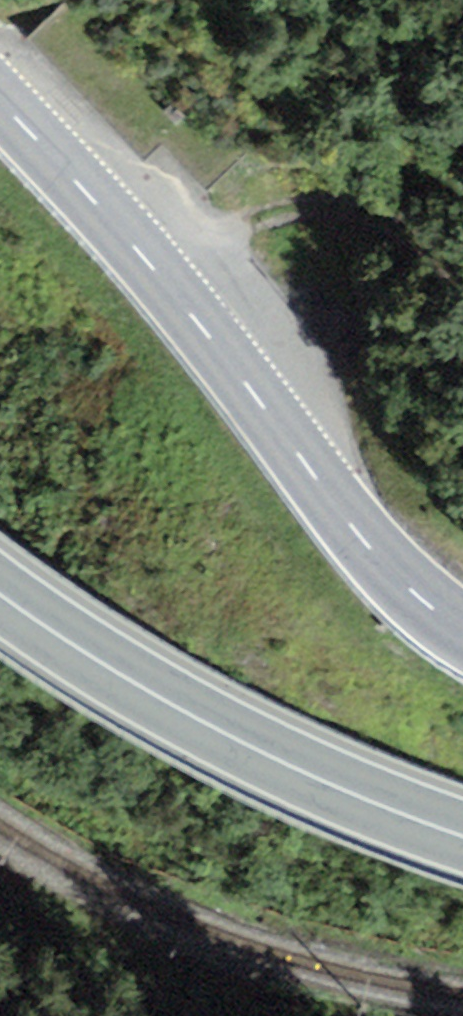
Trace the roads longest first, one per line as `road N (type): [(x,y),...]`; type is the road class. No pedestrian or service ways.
road 1 (tertiary): [(462,632),(363,545),(164,278),(0,104)]
road 2 (primary): [(0,595),(98,664),(218,731),(462,836)]
road 3 (track): [(164,278),(256,216),(303,206),(358,209),(416,236),(462,288)]

